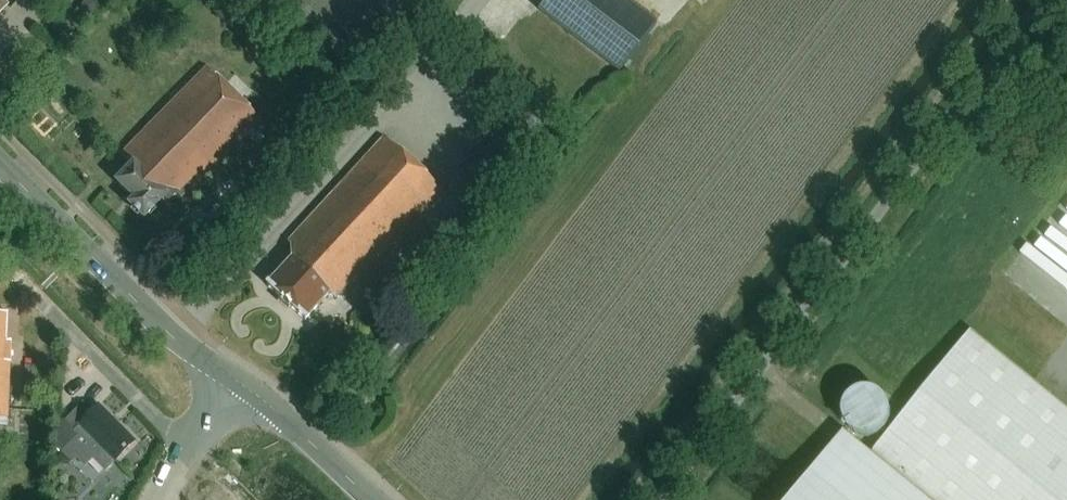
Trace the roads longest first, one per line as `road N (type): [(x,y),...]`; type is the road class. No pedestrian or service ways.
road 1 (unclassified): [(666,499),(1043,0)]
road 2 (tertiary): [(234,382),(186,351),(0,164)]
road 3 (tertiary): [(234,382),(368,499)]
road 4 (unclassified): [(158,499),(234,382)]

